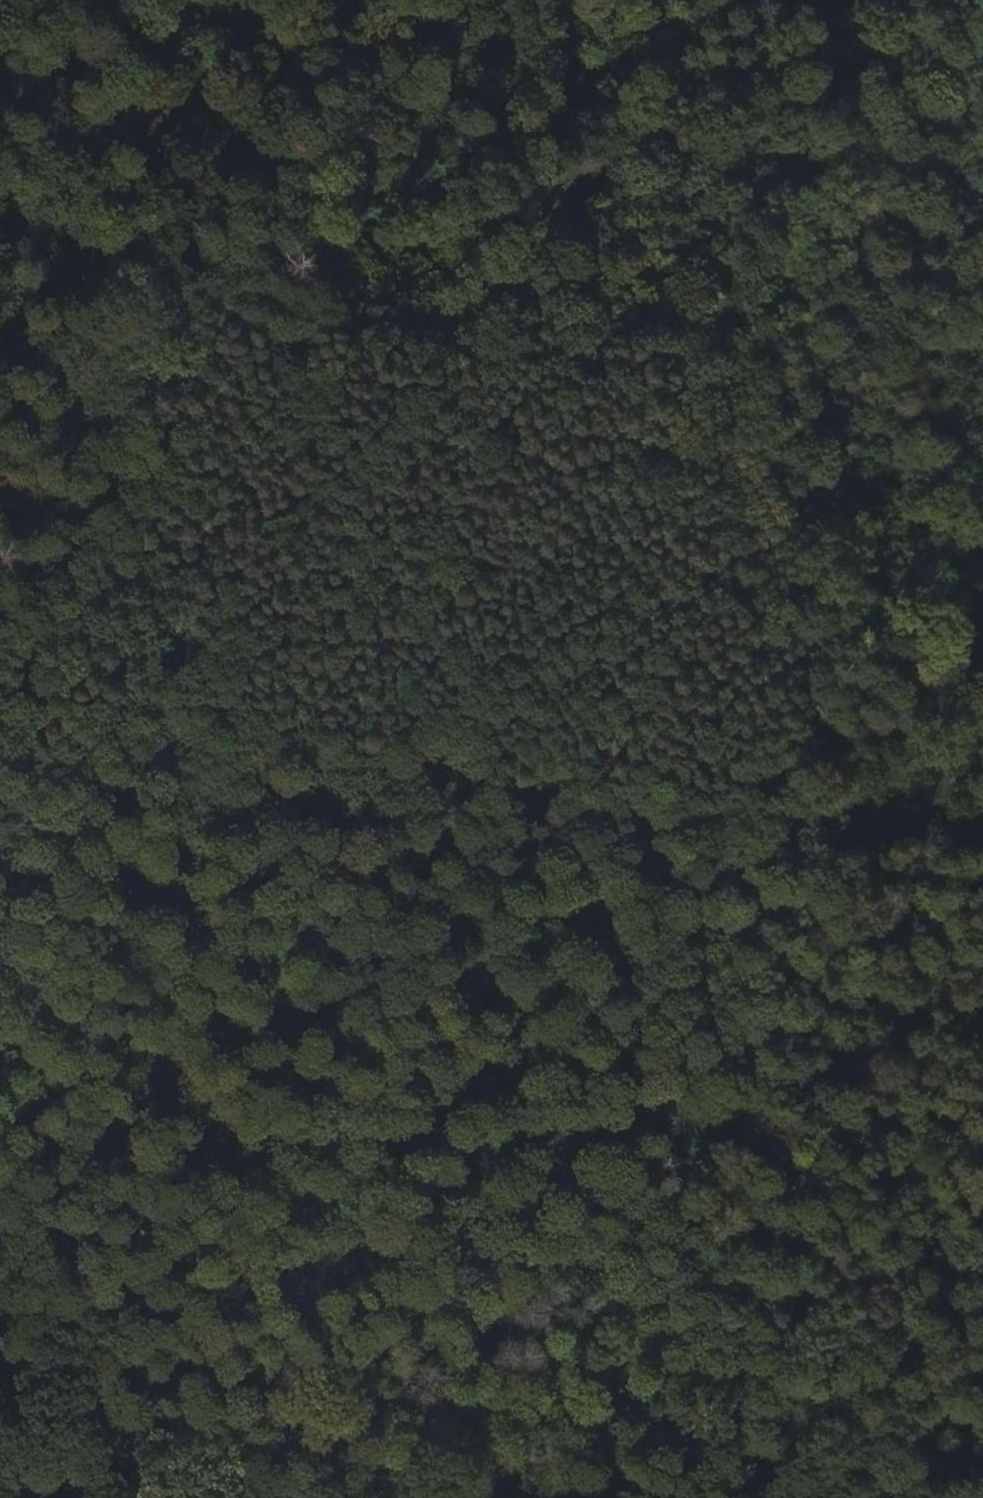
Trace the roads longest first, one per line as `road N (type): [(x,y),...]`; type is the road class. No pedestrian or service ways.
road 1 (track): [(0,1427),(602,1429)]
road 2 (track): [(982,1428),(602,1429)]

